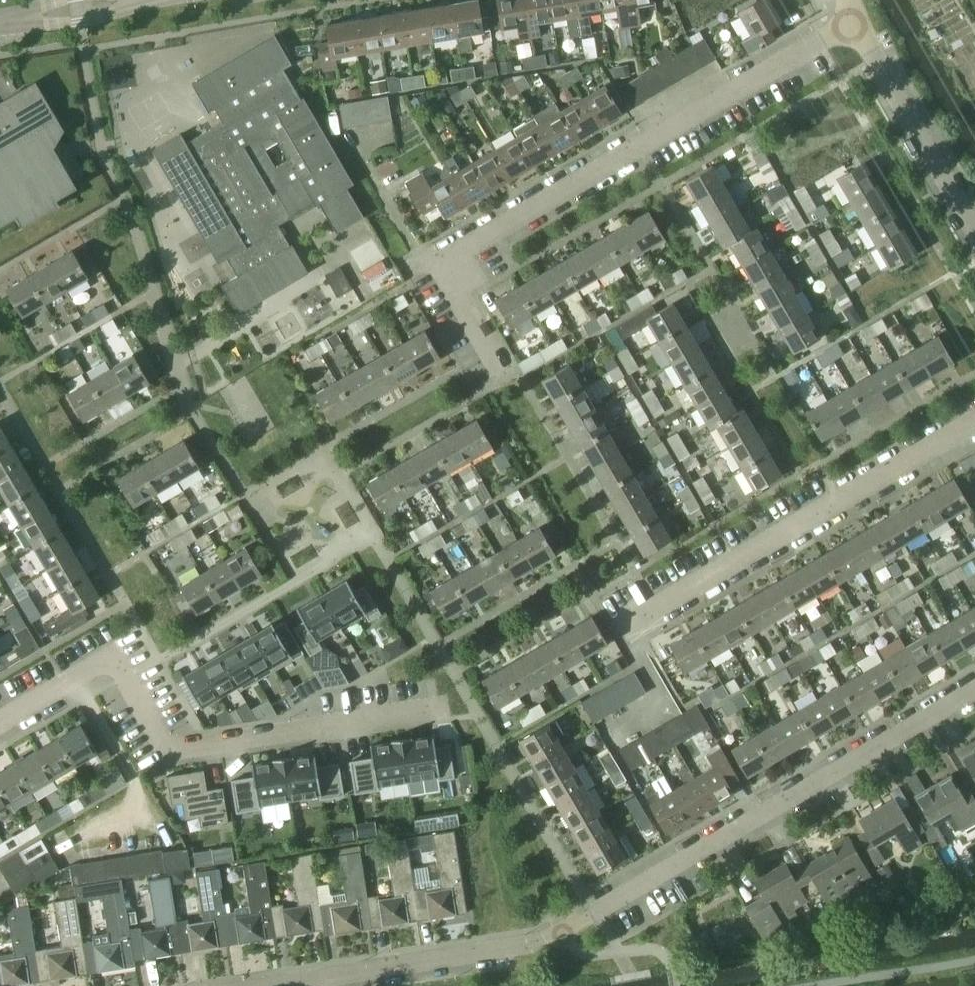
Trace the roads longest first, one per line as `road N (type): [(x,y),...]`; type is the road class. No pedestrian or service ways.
road 1 (residential): [(269,985),(562,935),(974,690)]
road 2 (residential): [(500,371),(436,263),(853,23)]
road 3 (residential): [(0,720),(108,658),(167,750),(447,708)]
road 4 (residential): [(624,626),(974,420)]
road 5 (residential): [(974,234),(853,23)]
road 6 (tertiary): [(0,25),(152,0)]

